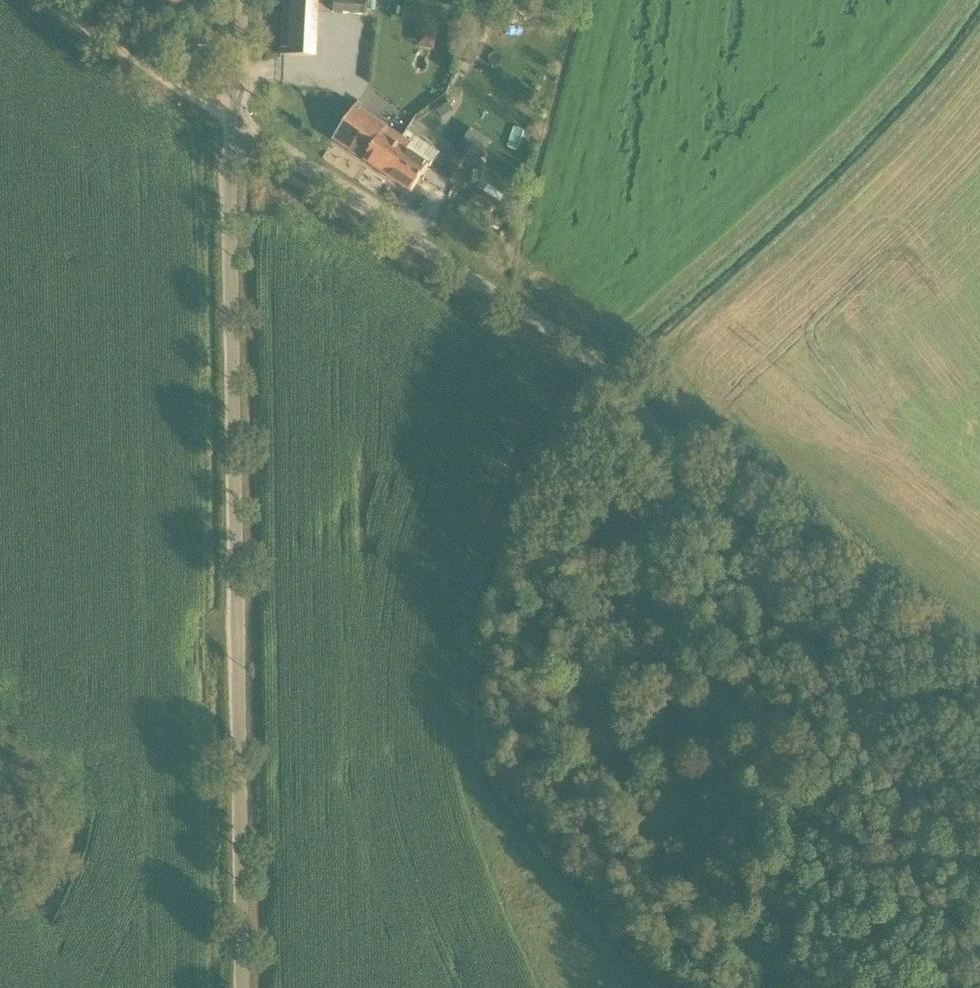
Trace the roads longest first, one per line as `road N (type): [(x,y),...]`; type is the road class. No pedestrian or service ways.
road 1 (track): [(636,987),(481,783),(464,725),(465,656),(492,545),(526,461),(602,367),(895,95),(970,0)]
road 2 (unclassified): [(979,864),(651,420),(602,367),(233,121)]
road 3 (unclassified): [(241,987),(233,121)]
road 4 (track): [(233,121),(45,0)]
road 5 (unclassified): [(243,0),(233,121)]

